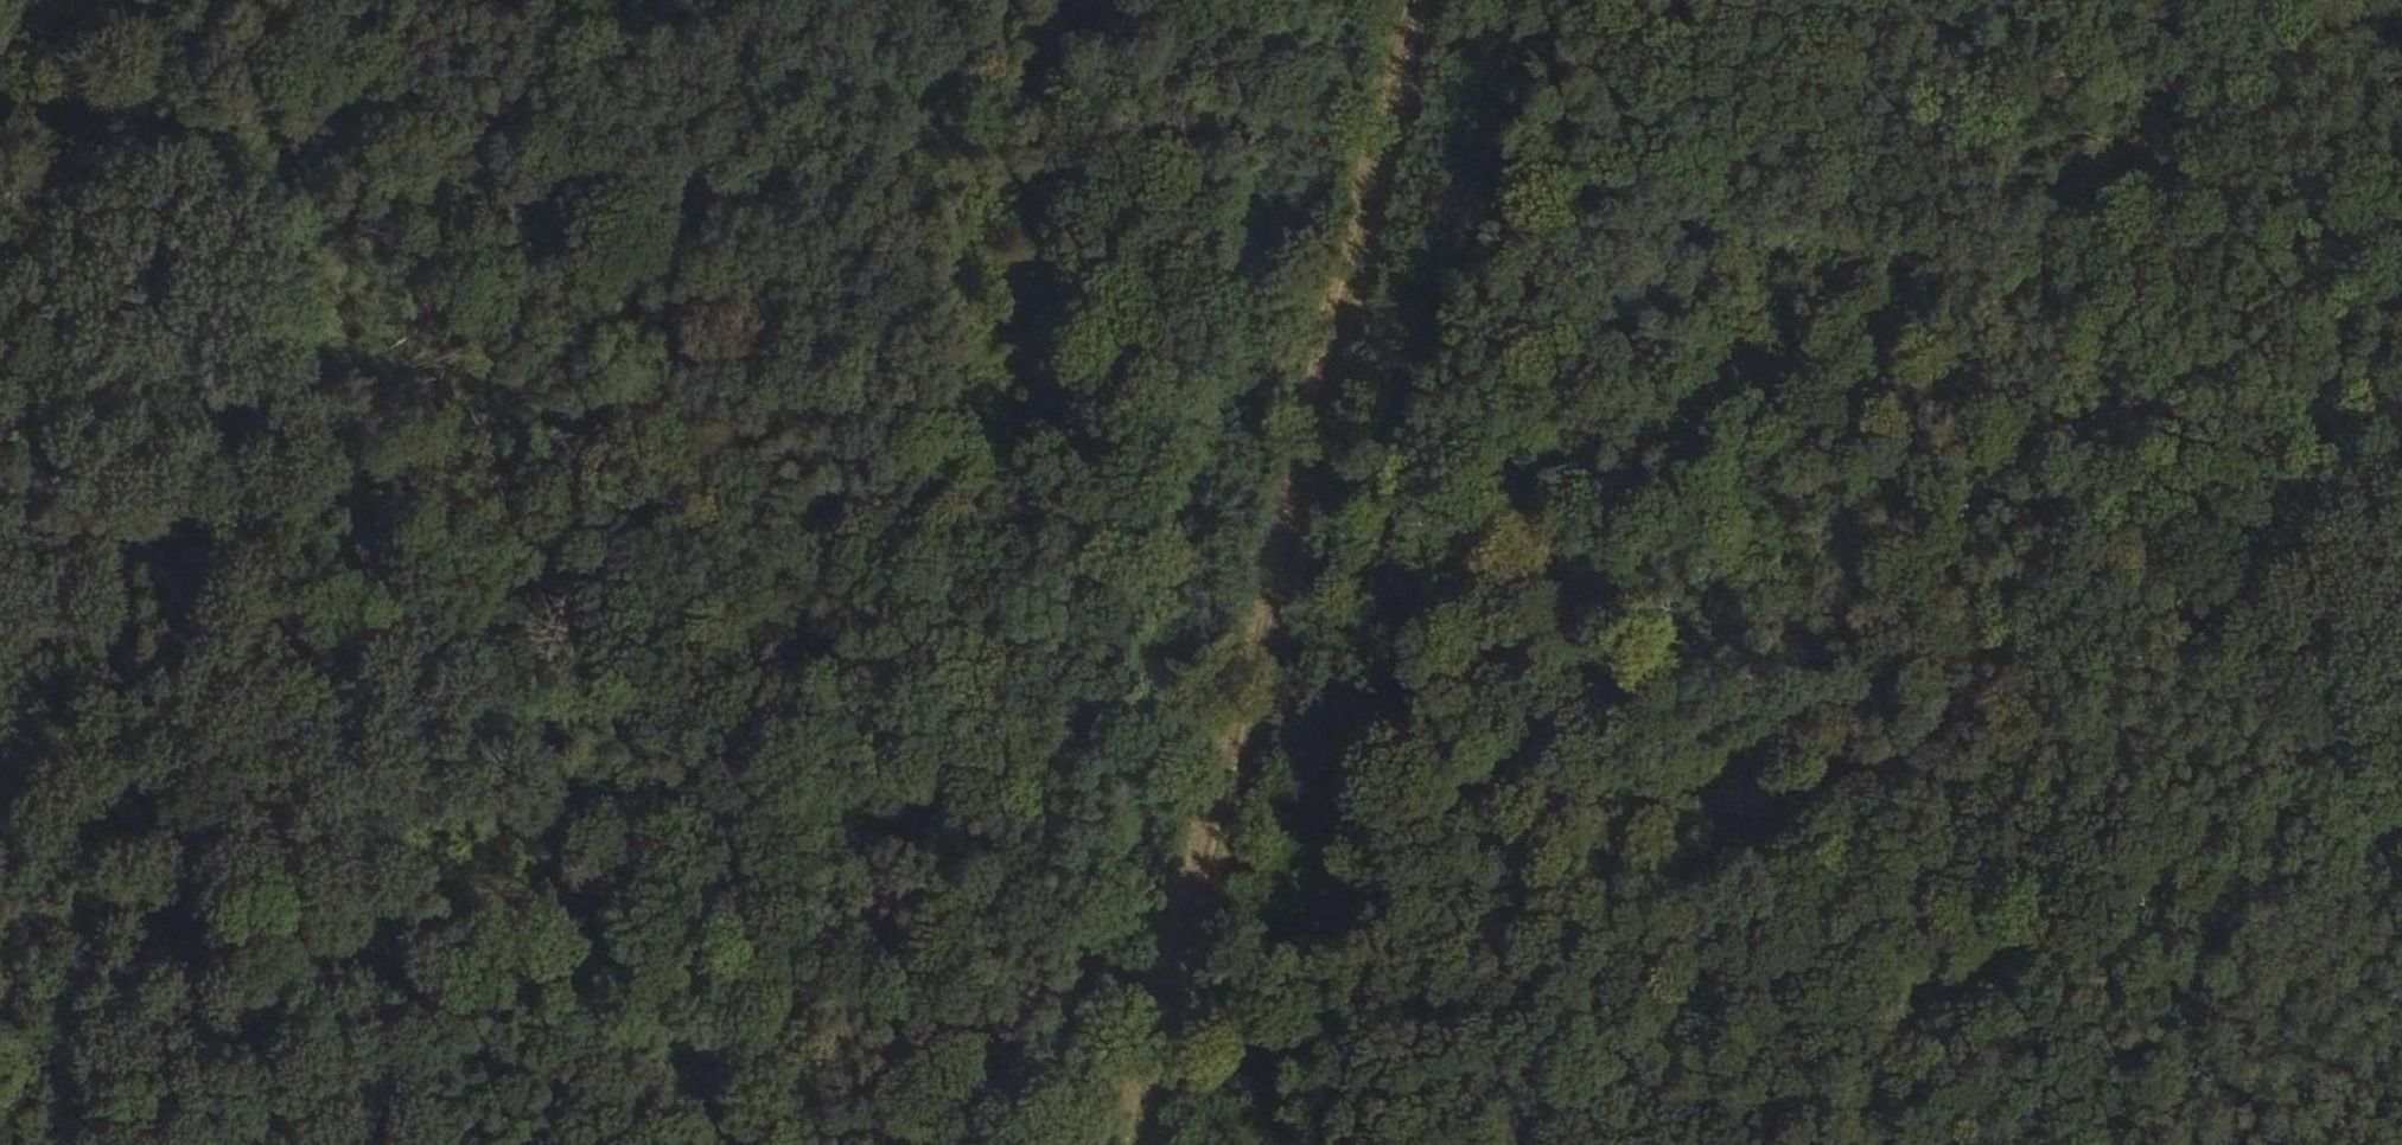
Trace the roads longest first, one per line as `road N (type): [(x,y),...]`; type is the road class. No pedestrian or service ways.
road 1 (track): [(2401,611),(1921,0)]

